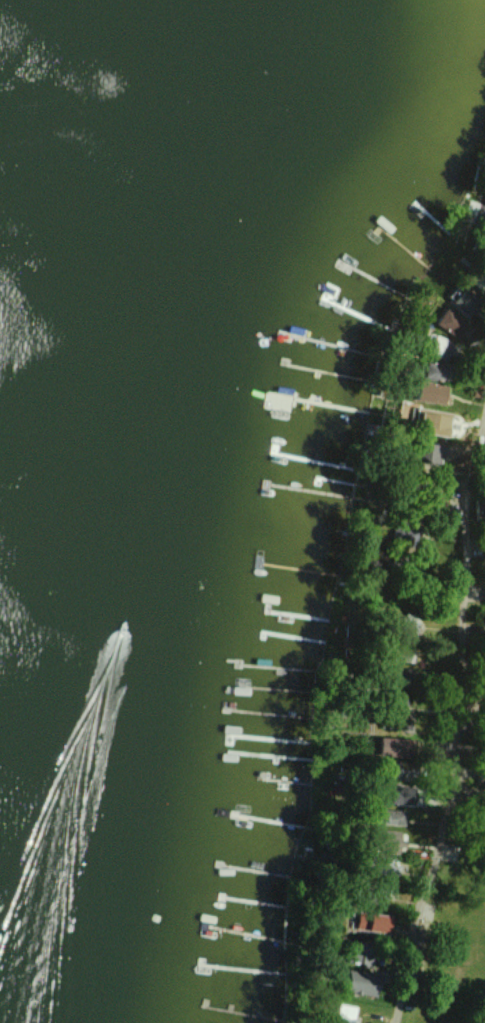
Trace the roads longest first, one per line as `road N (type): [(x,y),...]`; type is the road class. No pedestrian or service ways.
road 1 (residential): [(484,411),(454,787),(410,922),(396,1022)]

